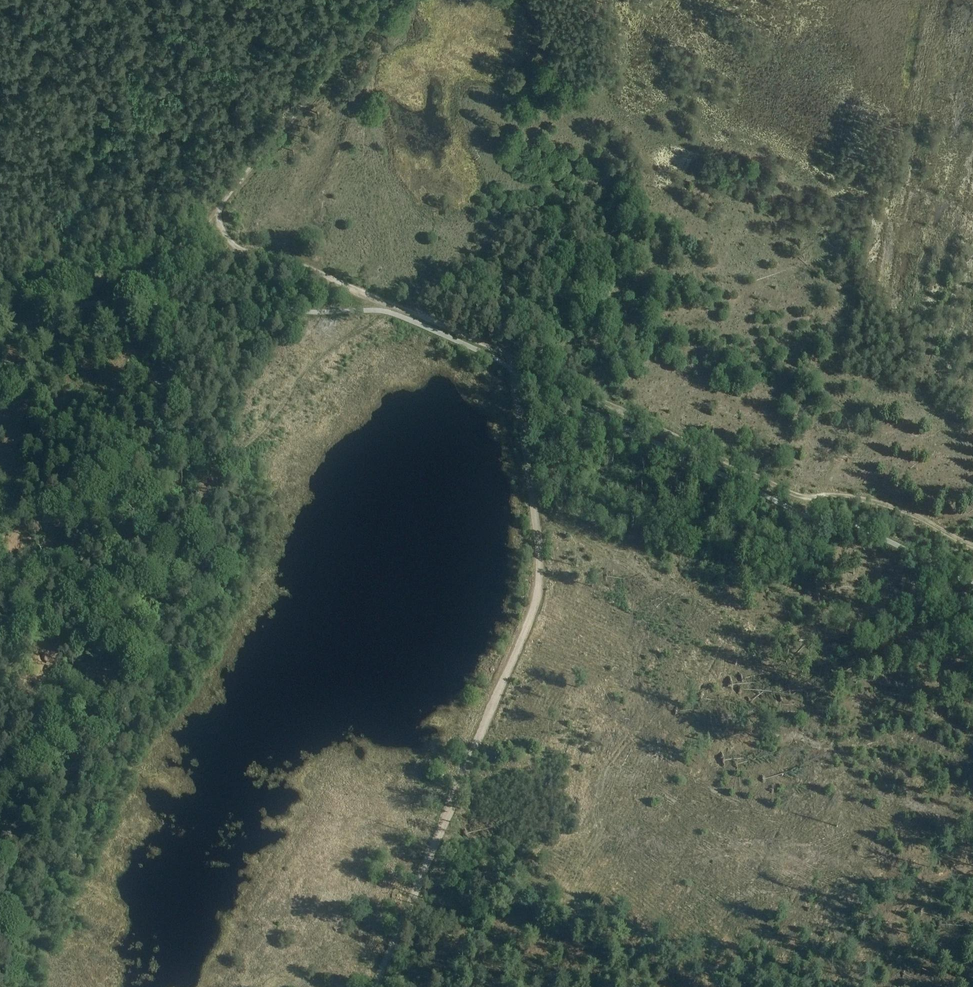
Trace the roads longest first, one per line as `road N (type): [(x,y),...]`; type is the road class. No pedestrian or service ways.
road 1 (track): [(514,372),(540,566),(537,602),(377,986)]
road 2 (track): [(389,0),(221,203),(224,231),(245,254),(278,258),(511,358)]
road 3 (track): [(511,358),(780,490),(810,500),(836,495),(895,508),(972,545)]
road 4 (track): [(0,297),(245,254)]

